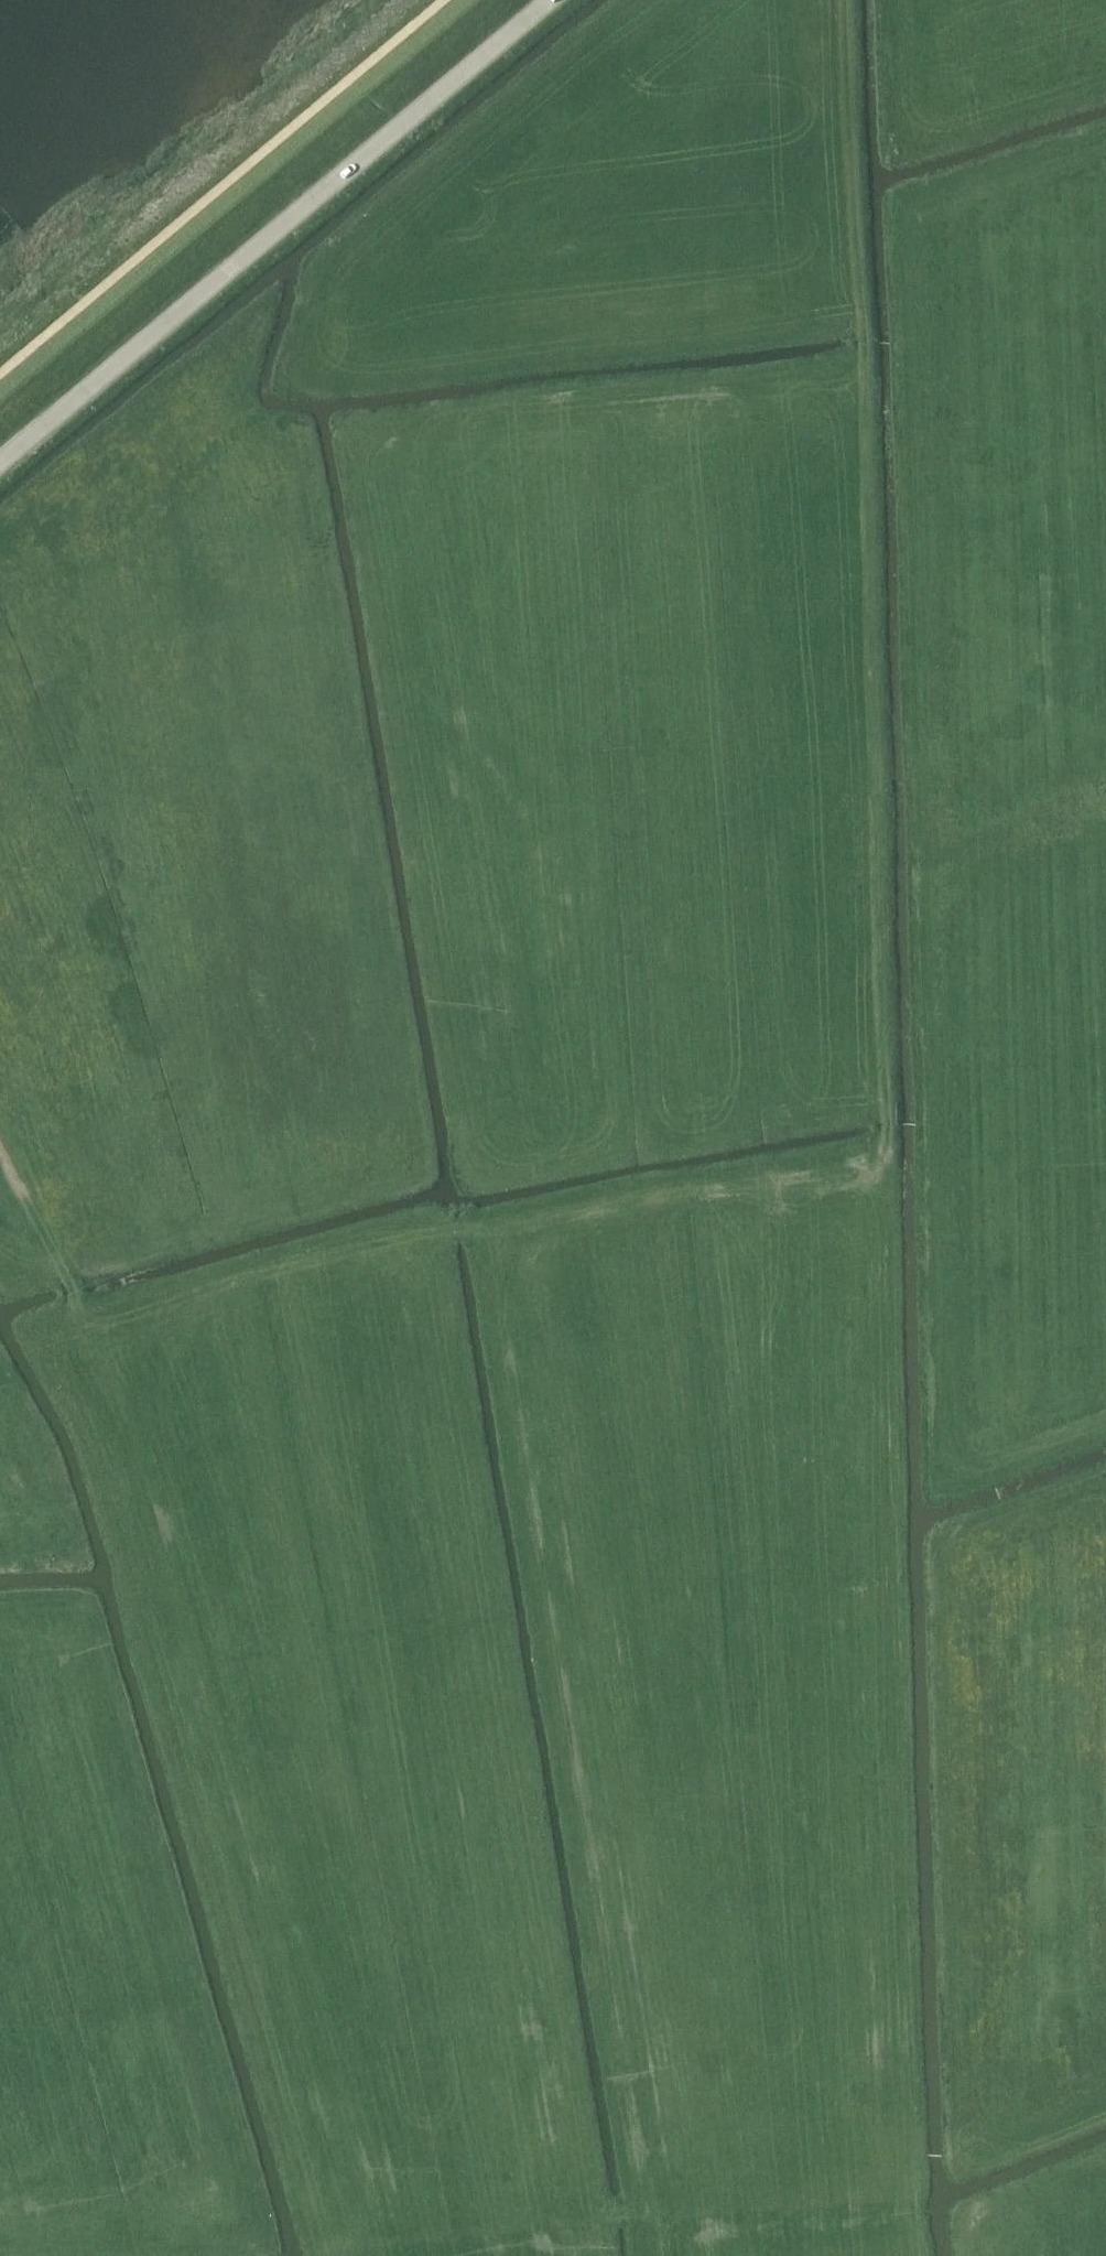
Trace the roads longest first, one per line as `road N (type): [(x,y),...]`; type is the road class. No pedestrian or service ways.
road 1 (unclassified): [(0,463),(550,0)]

